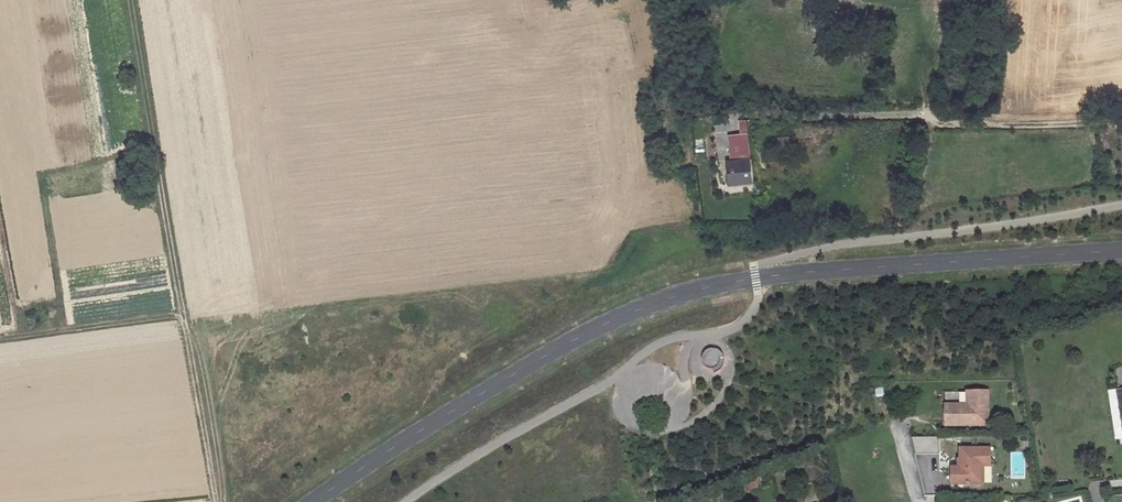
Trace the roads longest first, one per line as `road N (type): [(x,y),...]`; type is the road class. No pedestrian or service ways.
road 1 (unclassified): [(313,501),(546,355),(680,294),(756,278),(1121,248)]
road 2 (track): [(215,501),(131,0)]
road 3 (track): [(1121,119),(1068,125),(938,124),(919,115),(734,119)]
road 4 (track): [(182,313),(20,337)]

